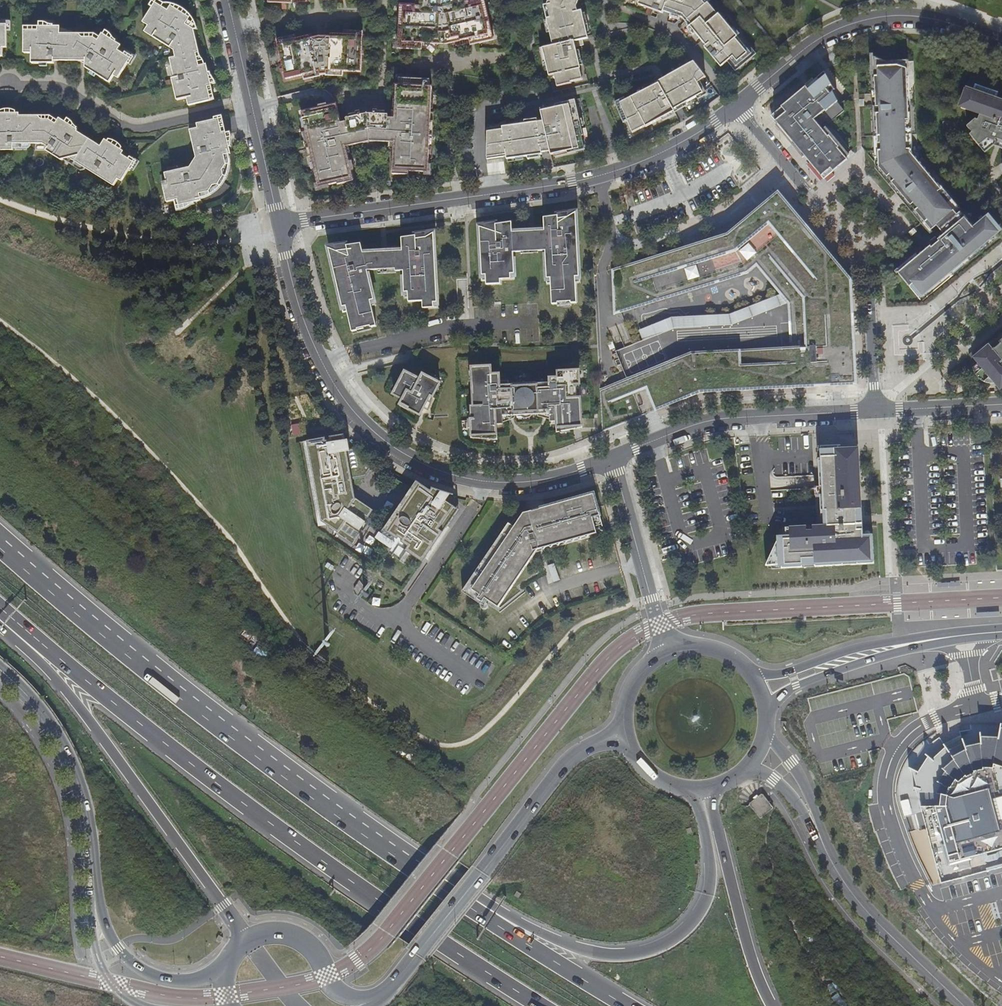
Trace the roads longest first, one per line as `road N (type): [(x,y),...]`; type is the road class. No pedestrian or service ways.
road 1 (trunk): [(7,620),(377,901),(542,1005)]
road 2 (trunk): [(463,898),(217,720),(0,541)]
road 3 (residential): [(610,458),(546,480),(490,483),(393,448),(333,383),(303,319),(279,224)]
road 4 (residential): [(738,104),(662,153),(599,176),(279,224)]
road 5 (trunk): [(7,620),(249,941)]
road 6 (trunk): [(683,788),(710,854),(710,886),(676,936),(642,952),(604,954),(463,898)]
road 7 (residential): [(738,104),(869,276),(875,411)]
road 8 (secondary): [(394,986),(564,766),(626,734)]
road 9 (residential): [(875,411),(712,419),(610,458)]
road 10 (secondary): [(0,668),(41,710),(83,788),(95,901)]
road 11 (secondary): [(814,818),(856,902),(963,1005)]
road 12 (trunk): [(770,1005),(721,845),(714,810),(723,783)]
road 13 (residential): [(279,224),(228,0)]
road 14 (residential): [(916,16),(837,30),(738,104)]
road 15 (residential): [(610,458),(670,652)]
road 16 (trunk): [(628,1005),(505,933),(463,898)]
road 17 (secondary): [(230,960),(198,979),(155,976),(122,951),(95,901)]
road 18 (secondary): [(394,986),(365,999),(340,994),(306,943),(269,934),(249,941)]
road 19 (tertiary): [(900,646),(860,648),(791,671),(747,670)]
road 20 (tertiary): [(765,706),(900,646)]
road 21 (secondary): [(95,901),(99,962),(109,982),(145,1005)]
road 22 (residential): [(1001,404),(875,411)]

